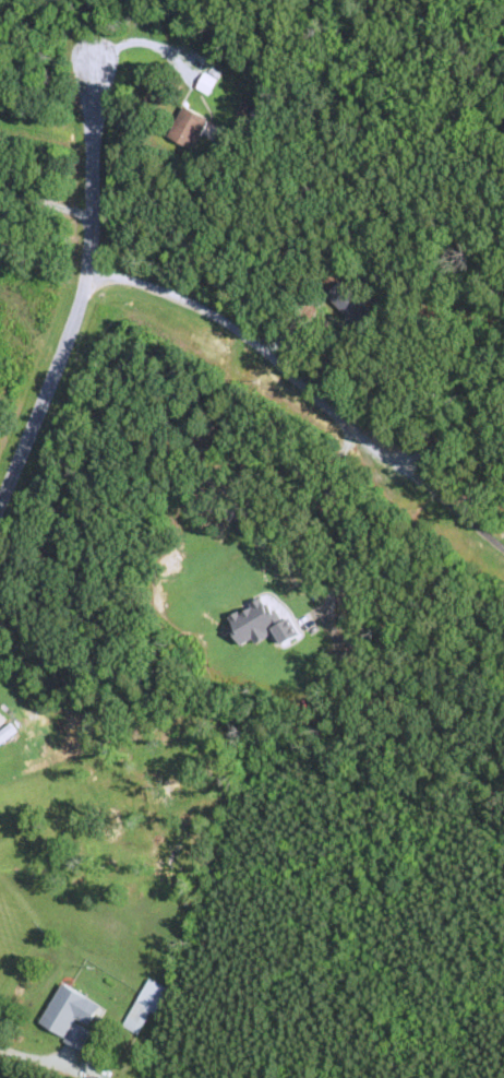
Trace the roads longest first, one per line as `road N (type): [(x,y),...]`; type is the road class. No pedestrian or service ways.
road 1 (residential): [(503,544),(253,344),(165,294),(88,270)]
road 2 (residential): [(0,499),(35,428),(88,270),(81,55)]

